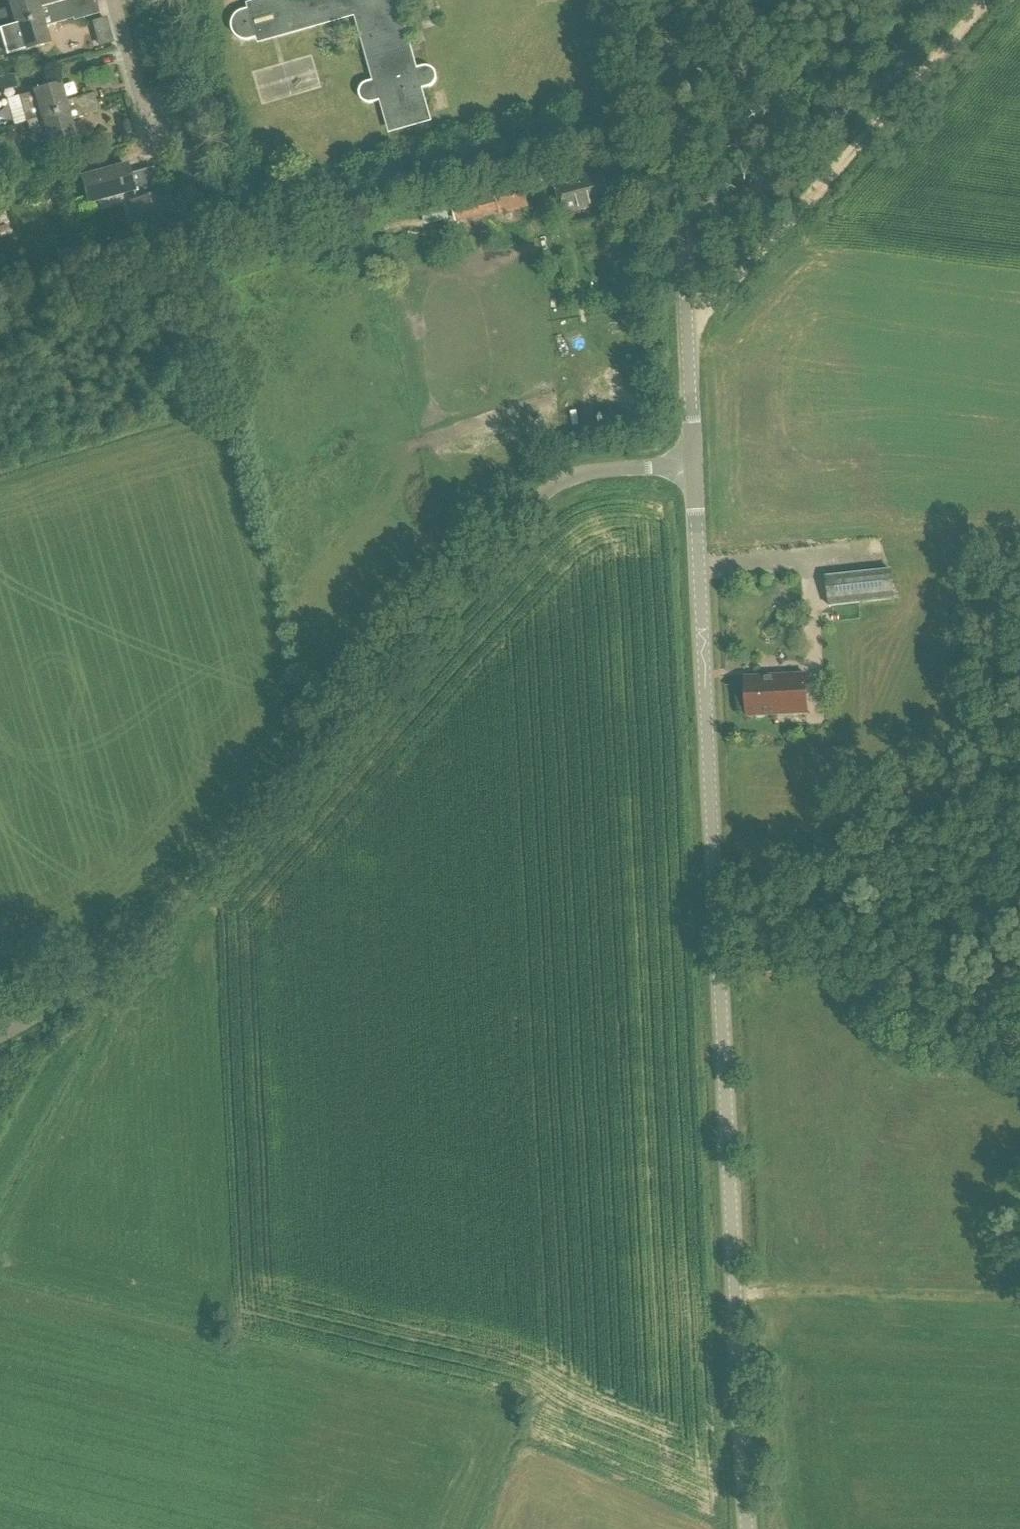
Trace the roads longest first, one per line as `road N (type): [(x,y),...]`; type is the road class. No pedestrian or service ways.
road 1 (tertiary): [(749,1528),(695,465)]
road 2 (unclassified): [(0,1047),(123,966),(532,503),(558,482),(596,470),(695,465)]
road 3 (tertiary): [(695,465),(672,0)]
road 4 (track): [(989,0),(710,307),(688,317)]
road 5 (track): [(1019,1295),(737,1292)]
road 6 (unclassified): [(112,0),(157,154)]

